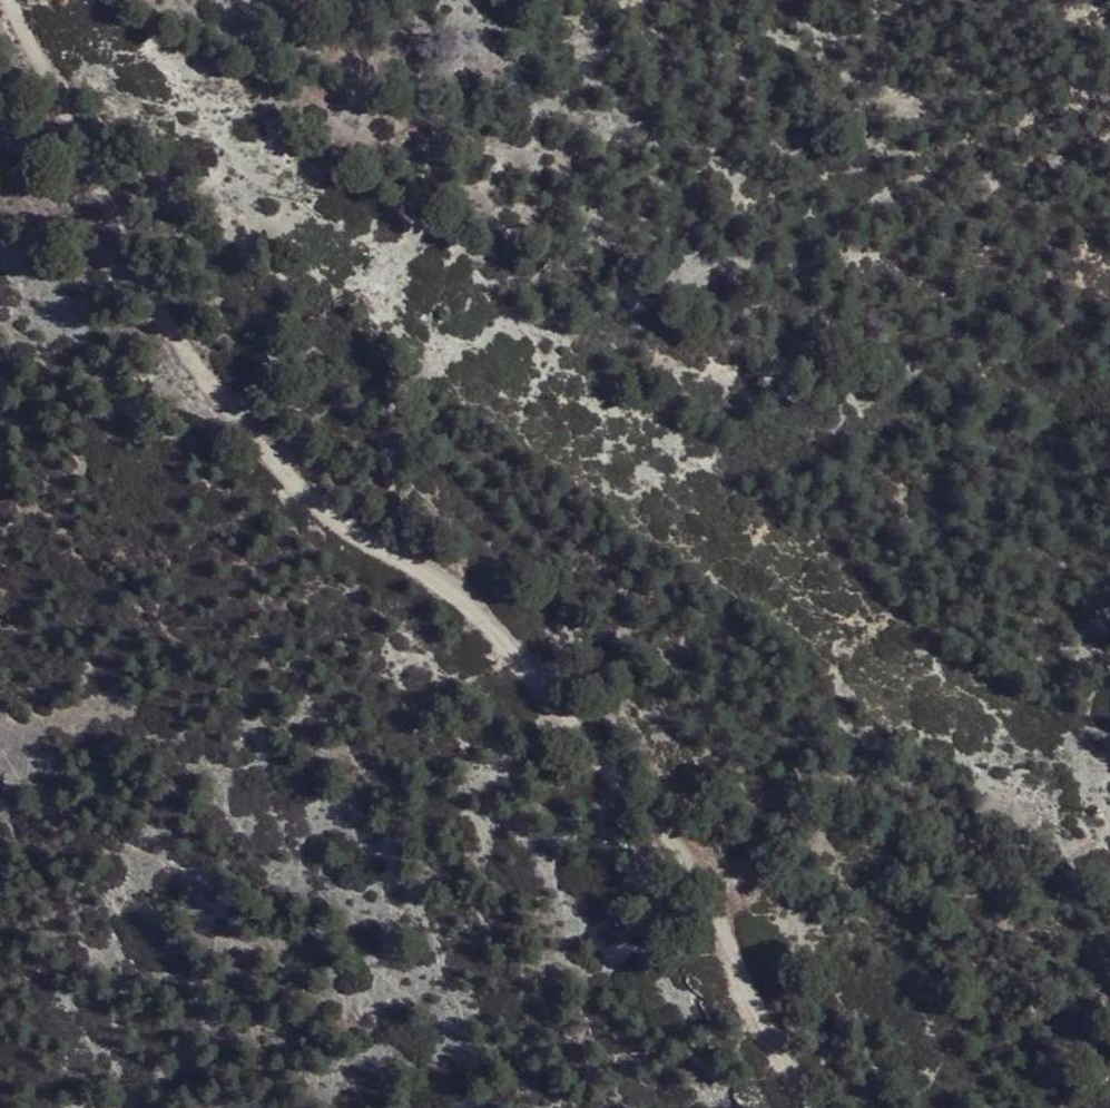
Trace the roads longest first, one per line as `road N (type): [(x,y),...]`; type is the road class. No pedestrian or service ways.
road 1 (unclassified): [(807,1107),(763,1035),(711,909),(636,789),(448,585),(309,500),(195,367),(122,239),(15,0)]

